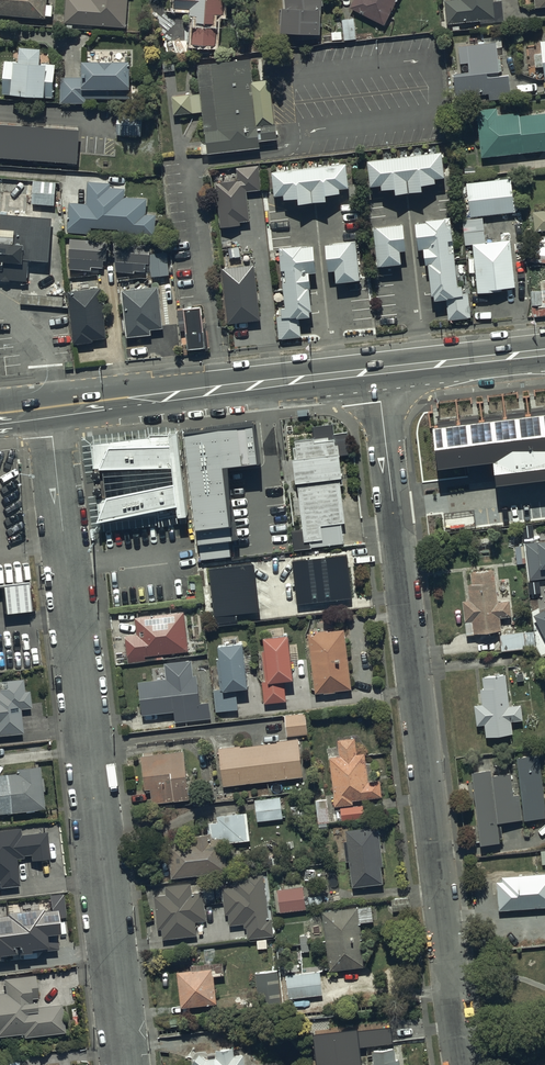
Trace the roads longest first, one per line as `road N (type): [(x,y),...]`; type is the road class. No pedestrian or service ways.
road 1 (residential): [(461,1064),(377,371)]
road 2 (residential): [(126,1064),(50,407)]
road 3 (secondary): [(377,371),(50,407)]
road 4 (secondary): [(544,353),(377,371)]

